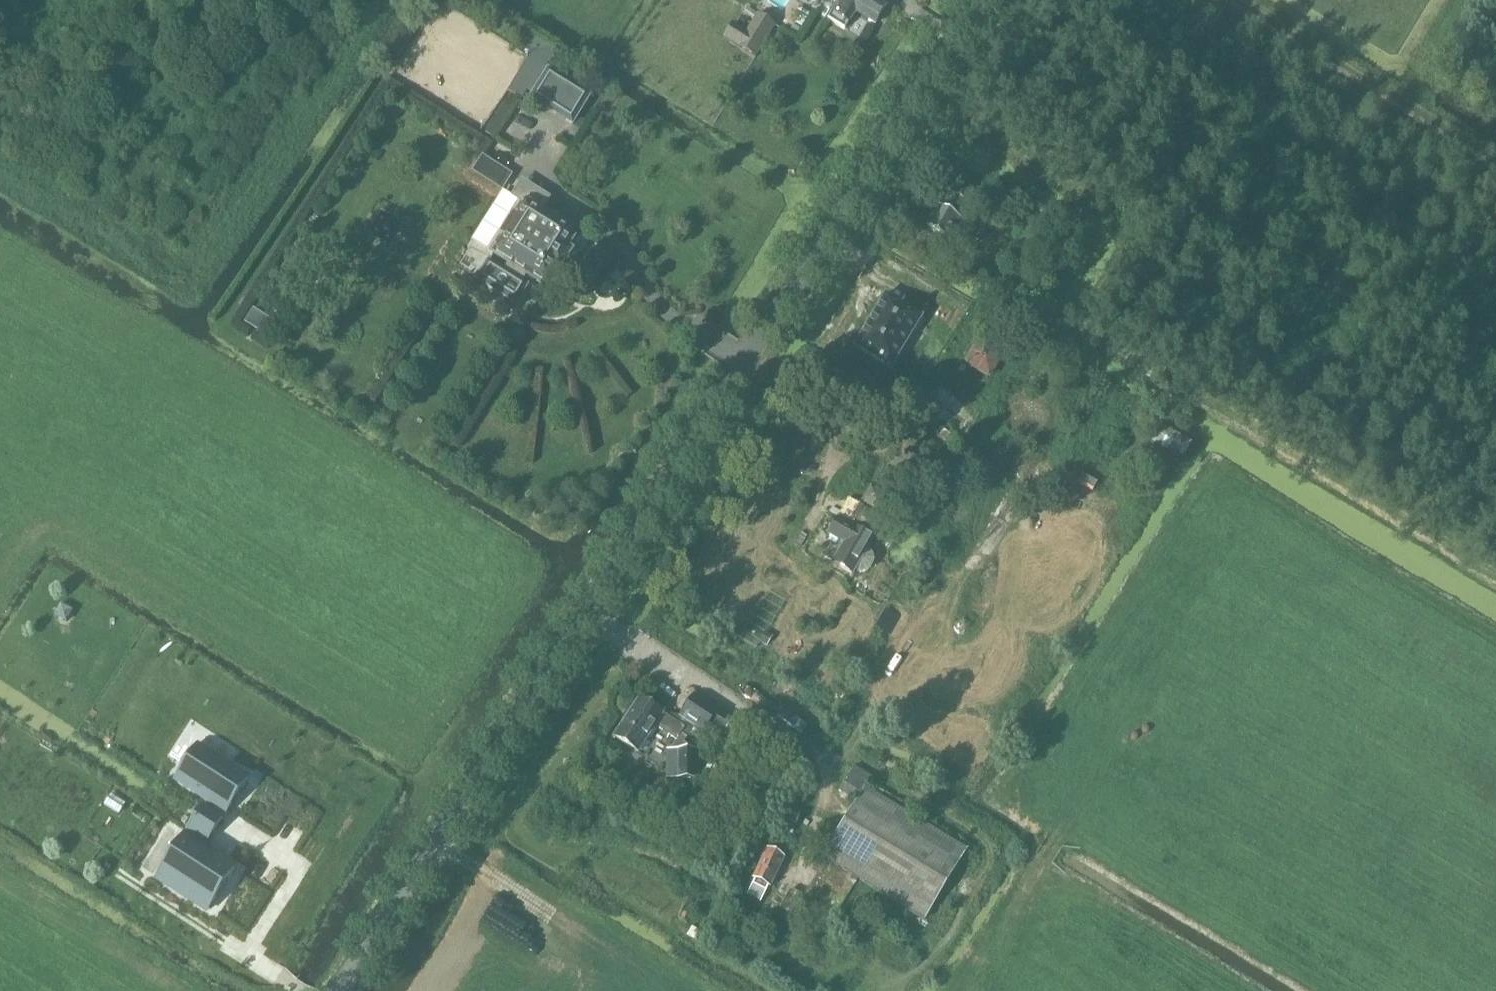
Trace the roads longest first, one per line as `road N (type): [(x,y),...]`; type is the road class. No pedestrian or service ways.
road 1 (unclassified): [(339,990),(984,0)]
road 2 (track): [(547,914),(432,845)]

